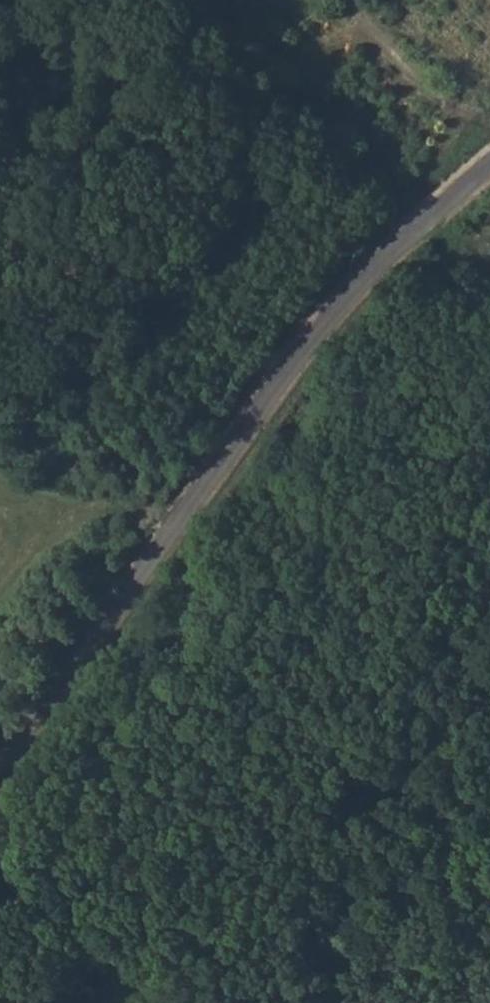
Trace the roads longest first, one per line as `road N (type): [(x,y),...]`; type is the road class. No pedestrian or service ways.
road 1 (unclassified): [(489,165),(333,312),(0,751)]

